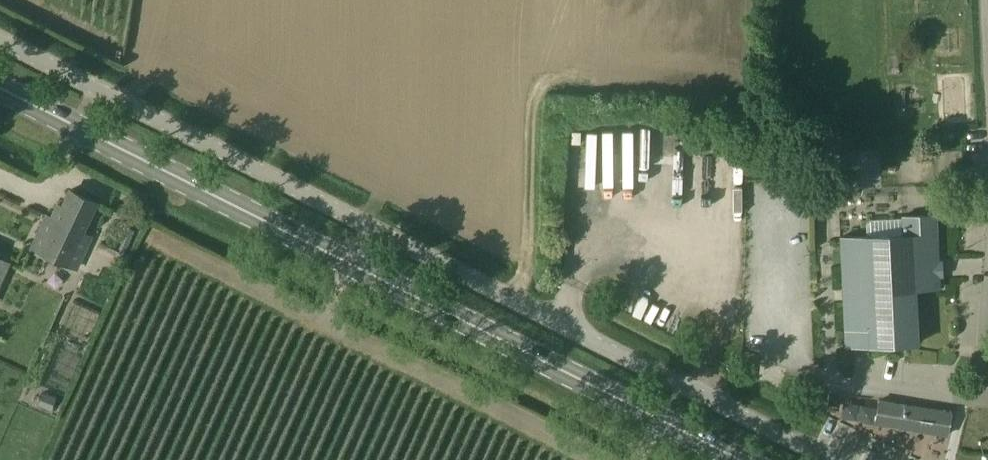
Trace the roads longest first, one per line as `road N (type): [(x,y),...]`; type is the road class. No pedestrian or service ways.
road 1 (unclassified): [(831,459),(0,44)]
road 2 (primary): [(741,459),(0,89)]
road 3 (residential): [(987,181),(981,0)]
road 4 (residential): [(968,394),(827,383)]

